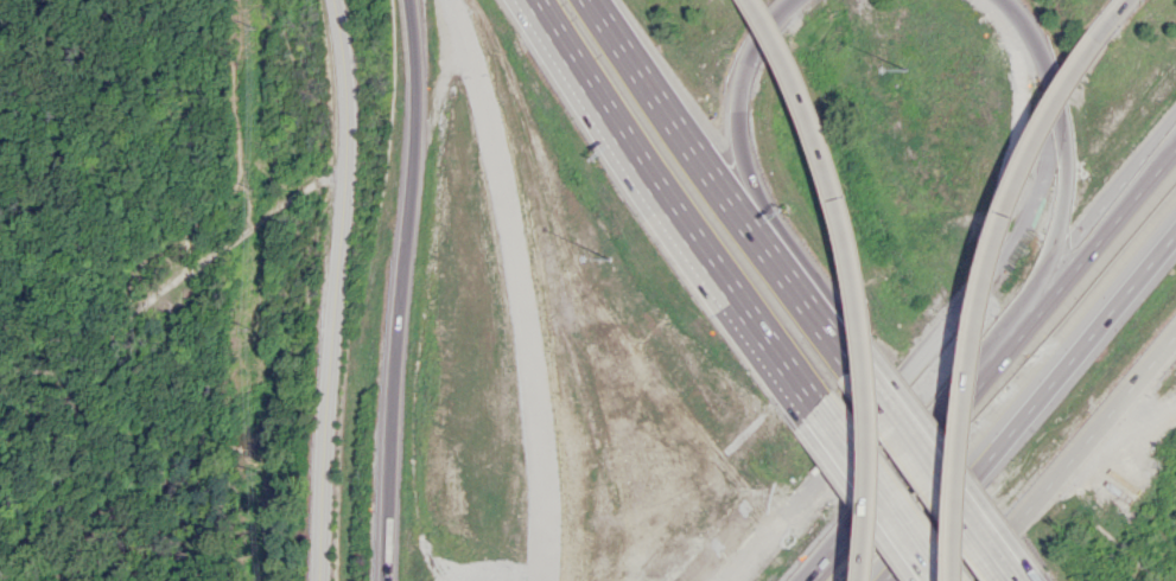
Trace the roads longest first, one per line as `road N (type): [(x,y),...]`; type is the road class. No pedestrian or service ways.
road 1 (motorway): [(1012,0),(1044,45),(1062,95),(1047,185),(1023,232),(960,313),(725,580)]
road 2 (motorway): [(869,580),(876,441),(854,230),(819,119),(759,0)]
road 3 (motorway): [(444,0),(500,155),(539,321),(557,453),(558,580)]
road 4 (residential): [(319,0),(331,50),(324,580)]
road 5 (motorway): [(1106,38),(1034,161),(994,268),(973,377),(960,580)]
road 6 (motorway): [(1175,146),(808,580)]
road 7 (motorway): [(535,0),(822,406)]
road 8 (motorway): [(878,580),(1175,230)]
road 9 (motorway): [(815,304),(596,0)]
road 10 (motorway): [(815,304),(757,170),(746,108),(757,53),(795,0)]
road 11 (motorway): [(967,580),(1175,335)]
road 12 (motorway): [(1014,580),(857,363)]
road 13 (motorway): [(822,406),(947,580)]
road 14 (motorway): [(911,460),(775,580)]

